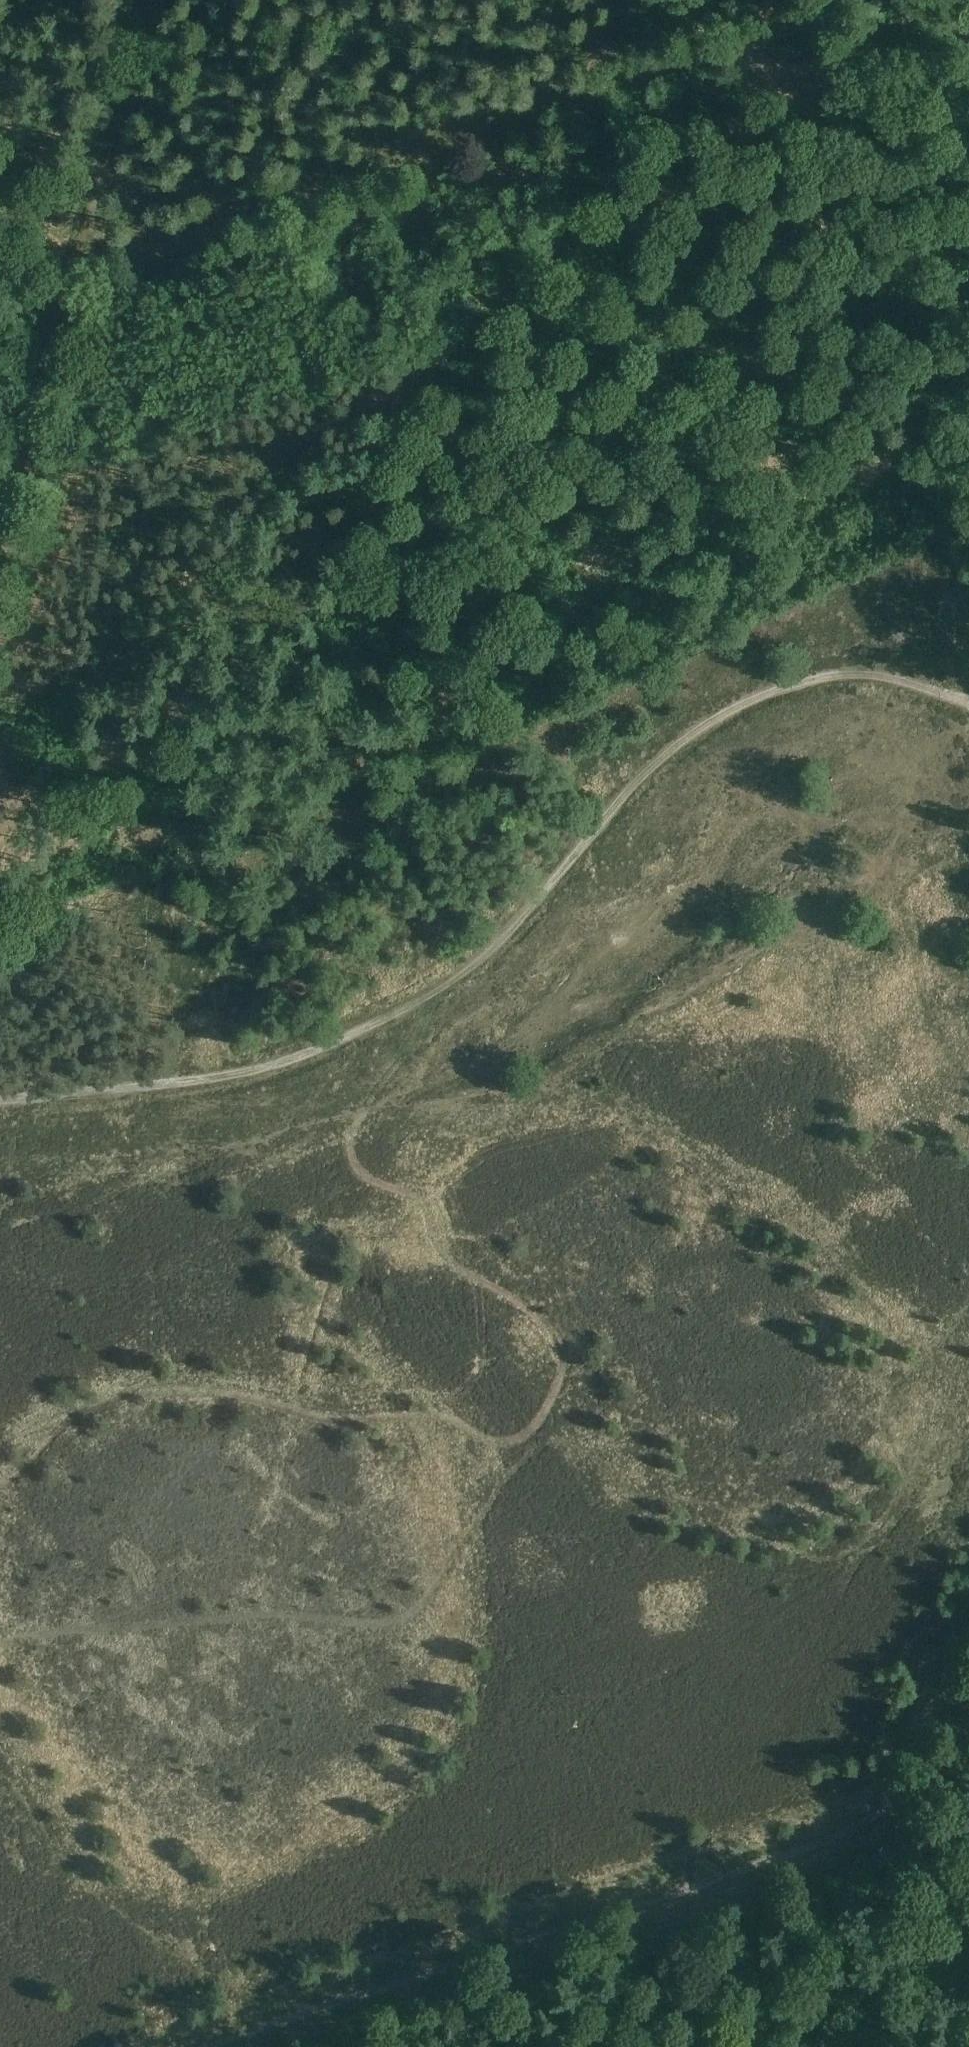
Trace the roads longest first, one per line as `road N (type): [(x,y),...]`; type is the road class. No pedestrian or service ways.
road 1 (track): [(968,703),(870,674),(762,696),(655,764),(509,929),(457,976),(344,1041),(240,1076),(0,1100)]
road 2 (track): [(0,280),(843,0)]
road 3 (track): [(968,1774),(732,1874),(225,2046)]
road 4 (track): [(0,546),(156,0)]

